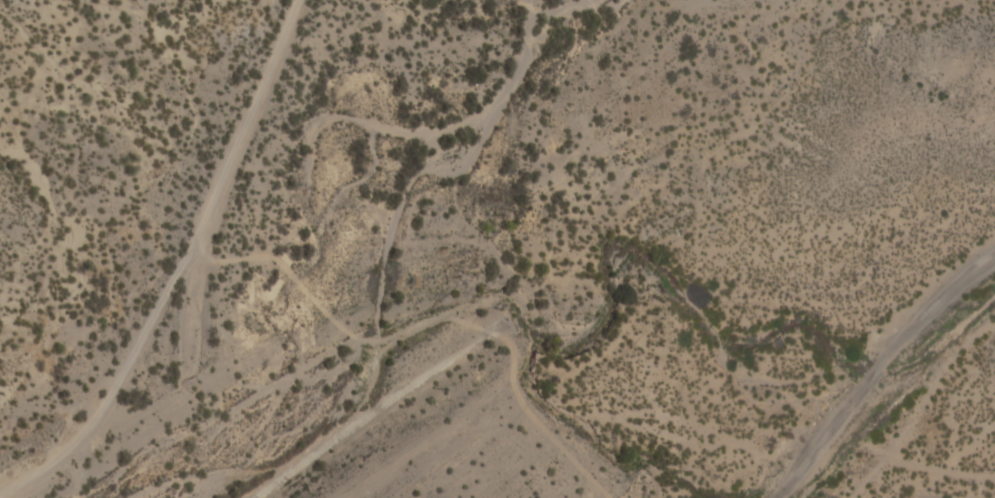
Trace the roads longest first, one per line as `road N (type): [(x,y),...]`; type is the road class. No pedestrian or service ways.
road 1 (track): [(300,0),(203,220),(83,438),(0,493)]

